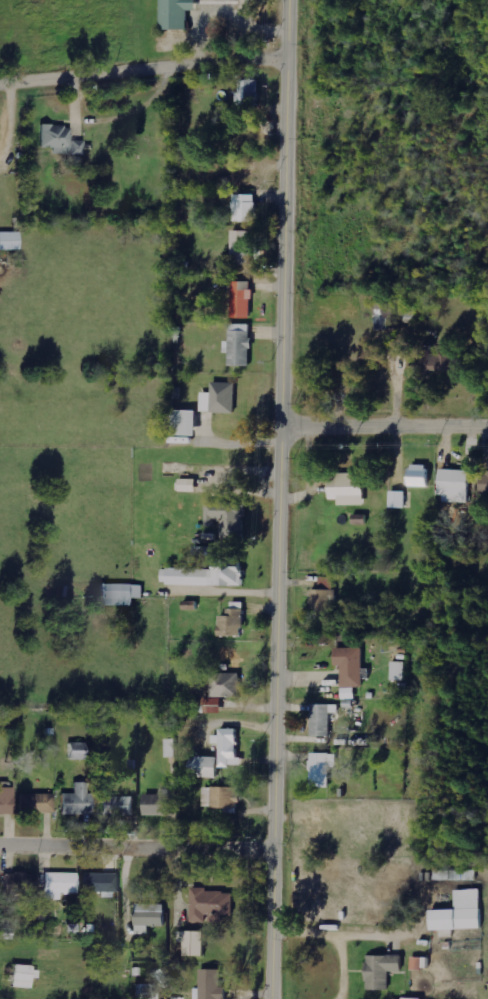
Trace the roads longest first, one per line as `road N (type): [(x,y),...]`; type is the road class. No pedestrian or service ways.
road 1 (secondary): [(284,60),(272,998)]
road 2 (residential): [(0,81),(284,60)]
road 3 (residential): [(272,853),(0,847)]
road 4 (tertiary): [(280,429),(487,430)]

